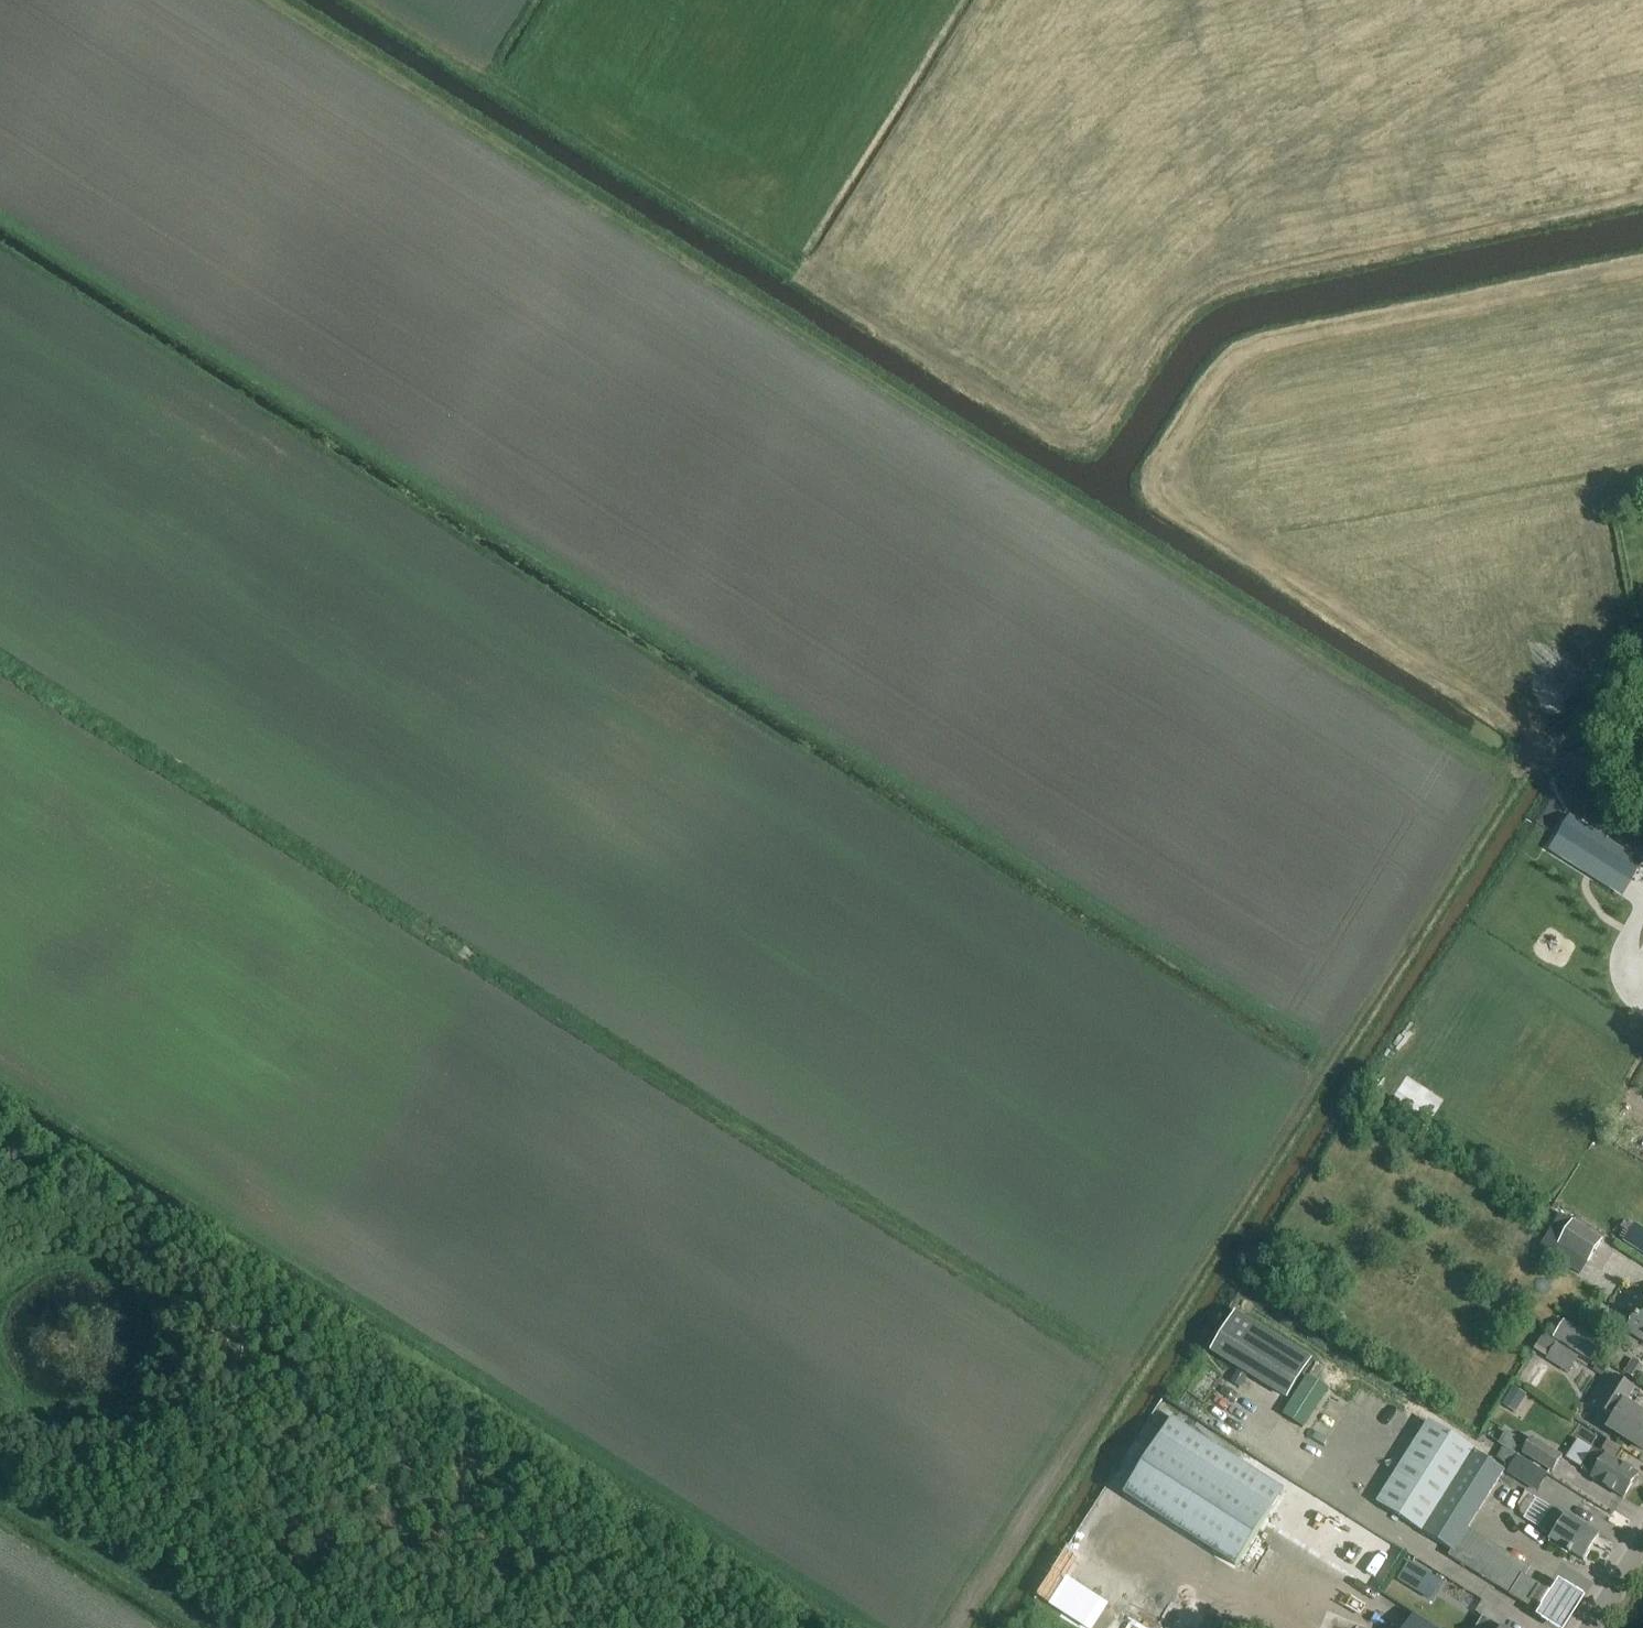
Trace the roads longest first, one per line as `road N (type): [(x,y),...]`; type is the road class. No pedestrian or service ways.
road 1 (track): [(970,1627),(1523,758),(1519,729),(1165,503),(1160,474),(1238,355),(1642,271)]

